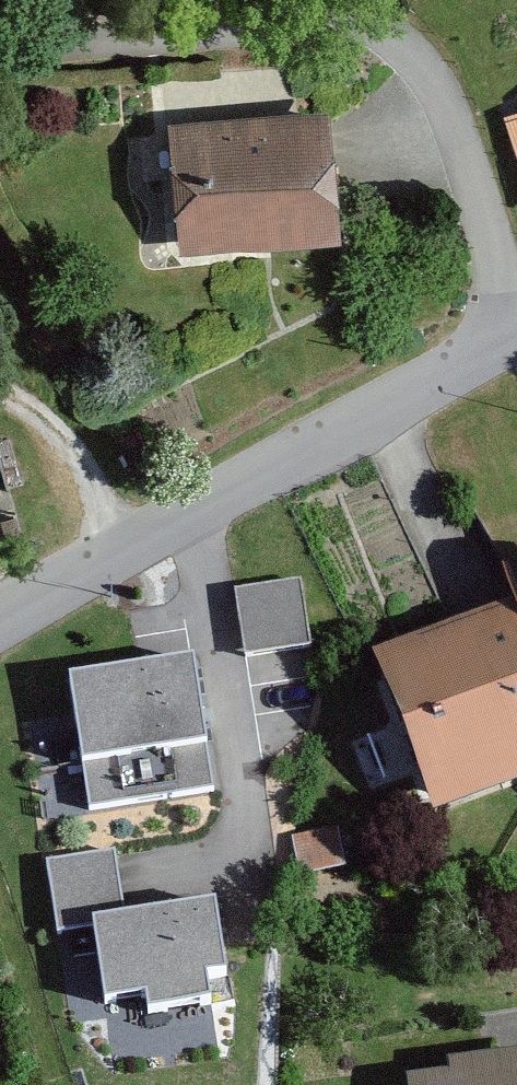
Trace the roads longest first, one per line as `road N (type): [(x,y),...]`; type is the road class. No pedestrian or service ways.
road 1 (residential): [(514,335),(480,202),(426,61),(398,37),(277,14),(177,31),(40,41),(0,36)]
road 2 (unclassified): [(514,335),(0,628)]

